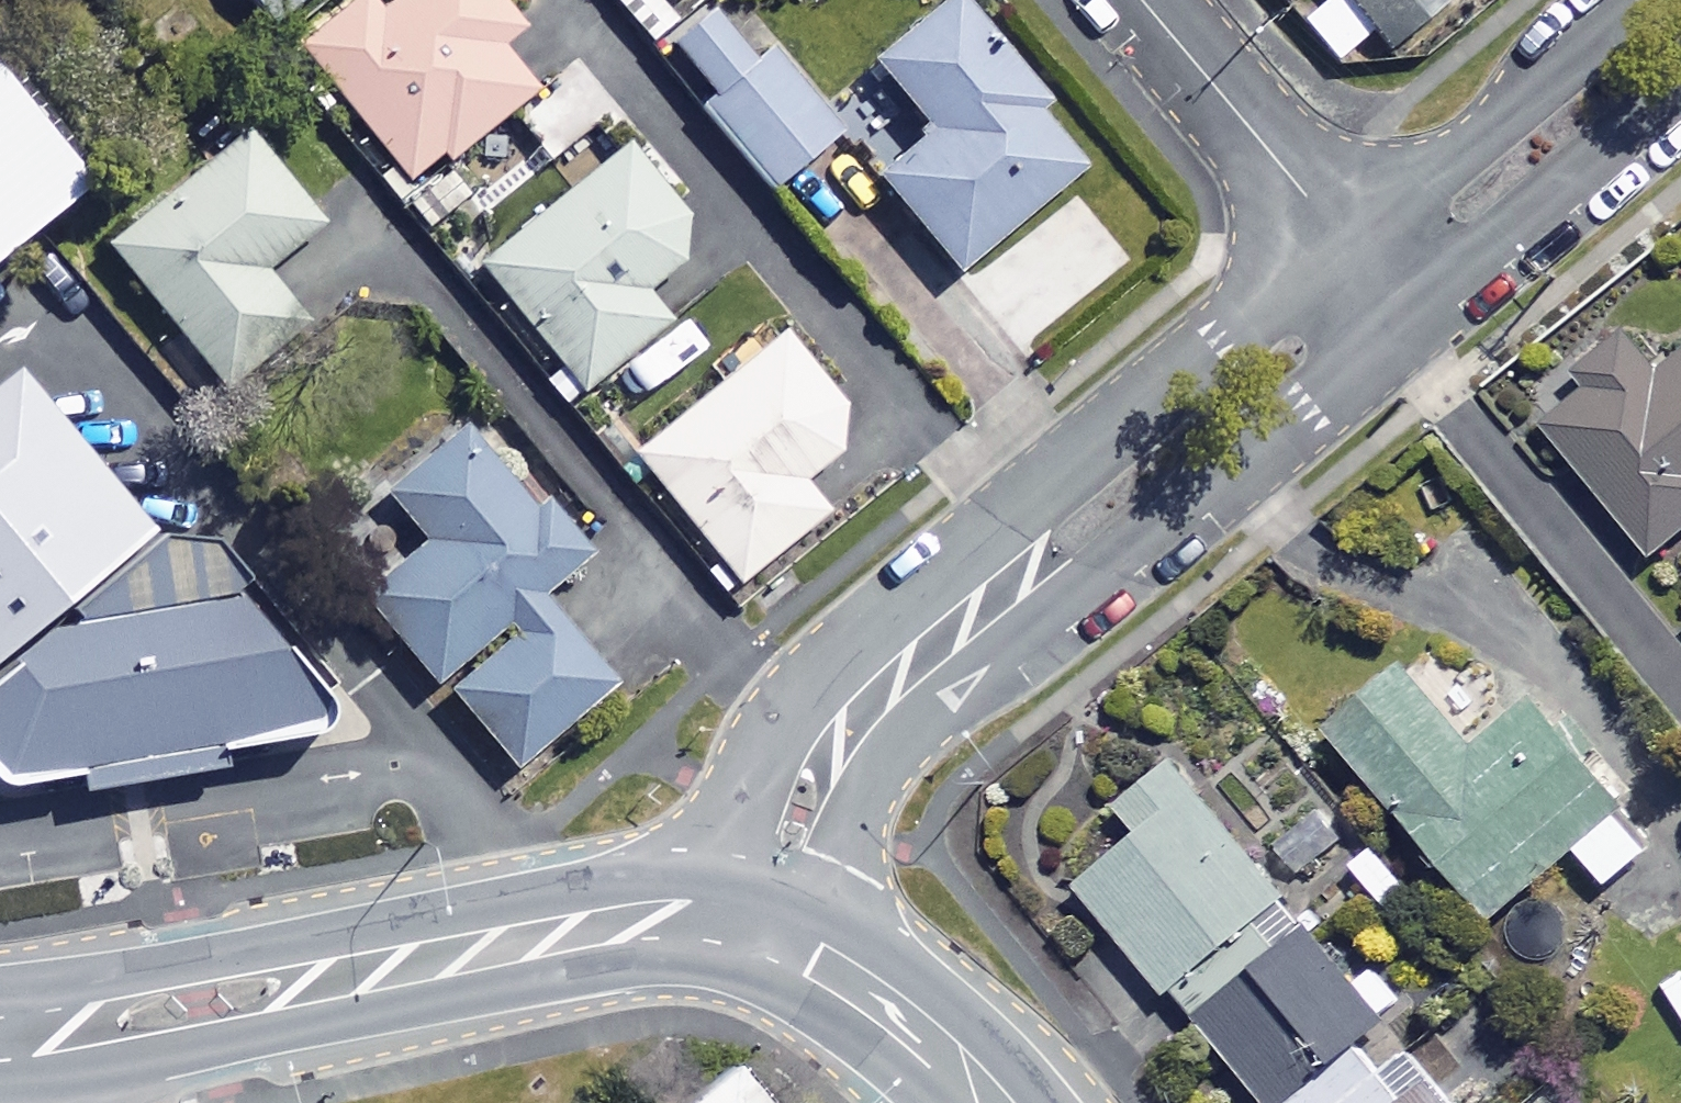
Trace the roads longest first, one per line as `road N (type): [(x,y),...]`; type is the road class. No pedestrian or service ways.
road 1 (residential): [(1378,280),(1304,388),(1127,537),(1082,567),(1002,592)]
road 2 (residential): [(1002,592),(1014,557),(1060,498),(1245,345),(1378,280)]
road 3 (residential): [(1378,280),(1432,189),(1657,0)]
road 4 (residential): [(10,1033),(85,990),(187,961),(271,948),(324,951),(378,969)]
road 5 (residential): [(378,969),(325,1008),(262,1032),(120,1048),(10,1033)]
road 6 (residential): [(1680,75),(1514,214),(1460,250),(1378,280)]
road 7 (residential): [(1142,0),(1378,280)]
road 8 (residential): [(378,969),(673,920)]
road 9 (residential): [(673,920),(719,870),(774,758),(813,724),(863,705)]
road 10 (residential): [(863,705),(856,797),(822,960)]
road 11 (residential): [(822,960),(932,1041),(992,1102)]
road 12 (residential): [(863,705),(1002,592)]
road 13 (residential): [(673,920),(760,931),(822,960)]

